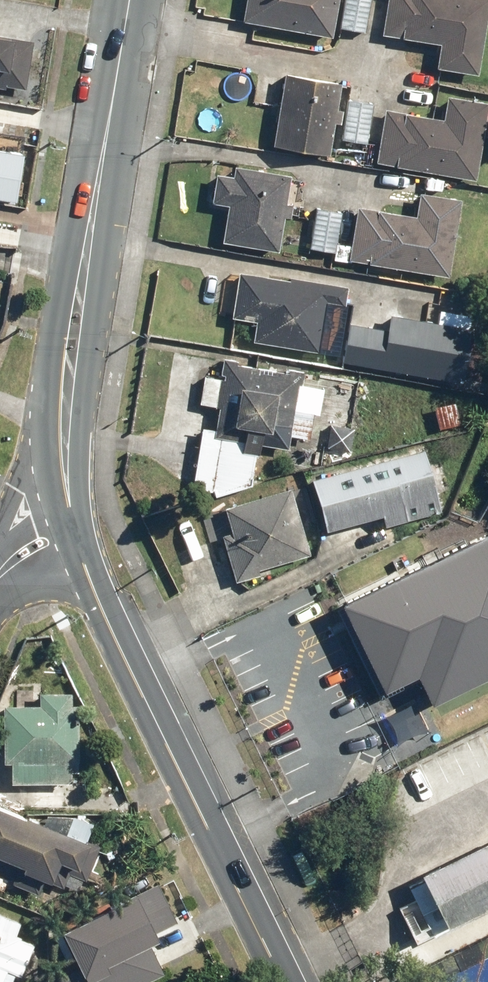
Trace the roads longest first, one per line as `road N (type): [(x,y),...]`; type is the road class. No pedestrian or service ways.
road 1 (secondary): [(84,563),(283,981)]
road 2 (secondary): [(85,263),(129,0)]
road 3 (secondary): [(67,397),(49,362),(61,287),(85,263)]
road 4 (secondary): [(85,263),(102,293),(90,369),(67,397)]
road 5 (residential): [(0,524),(67,397)]

